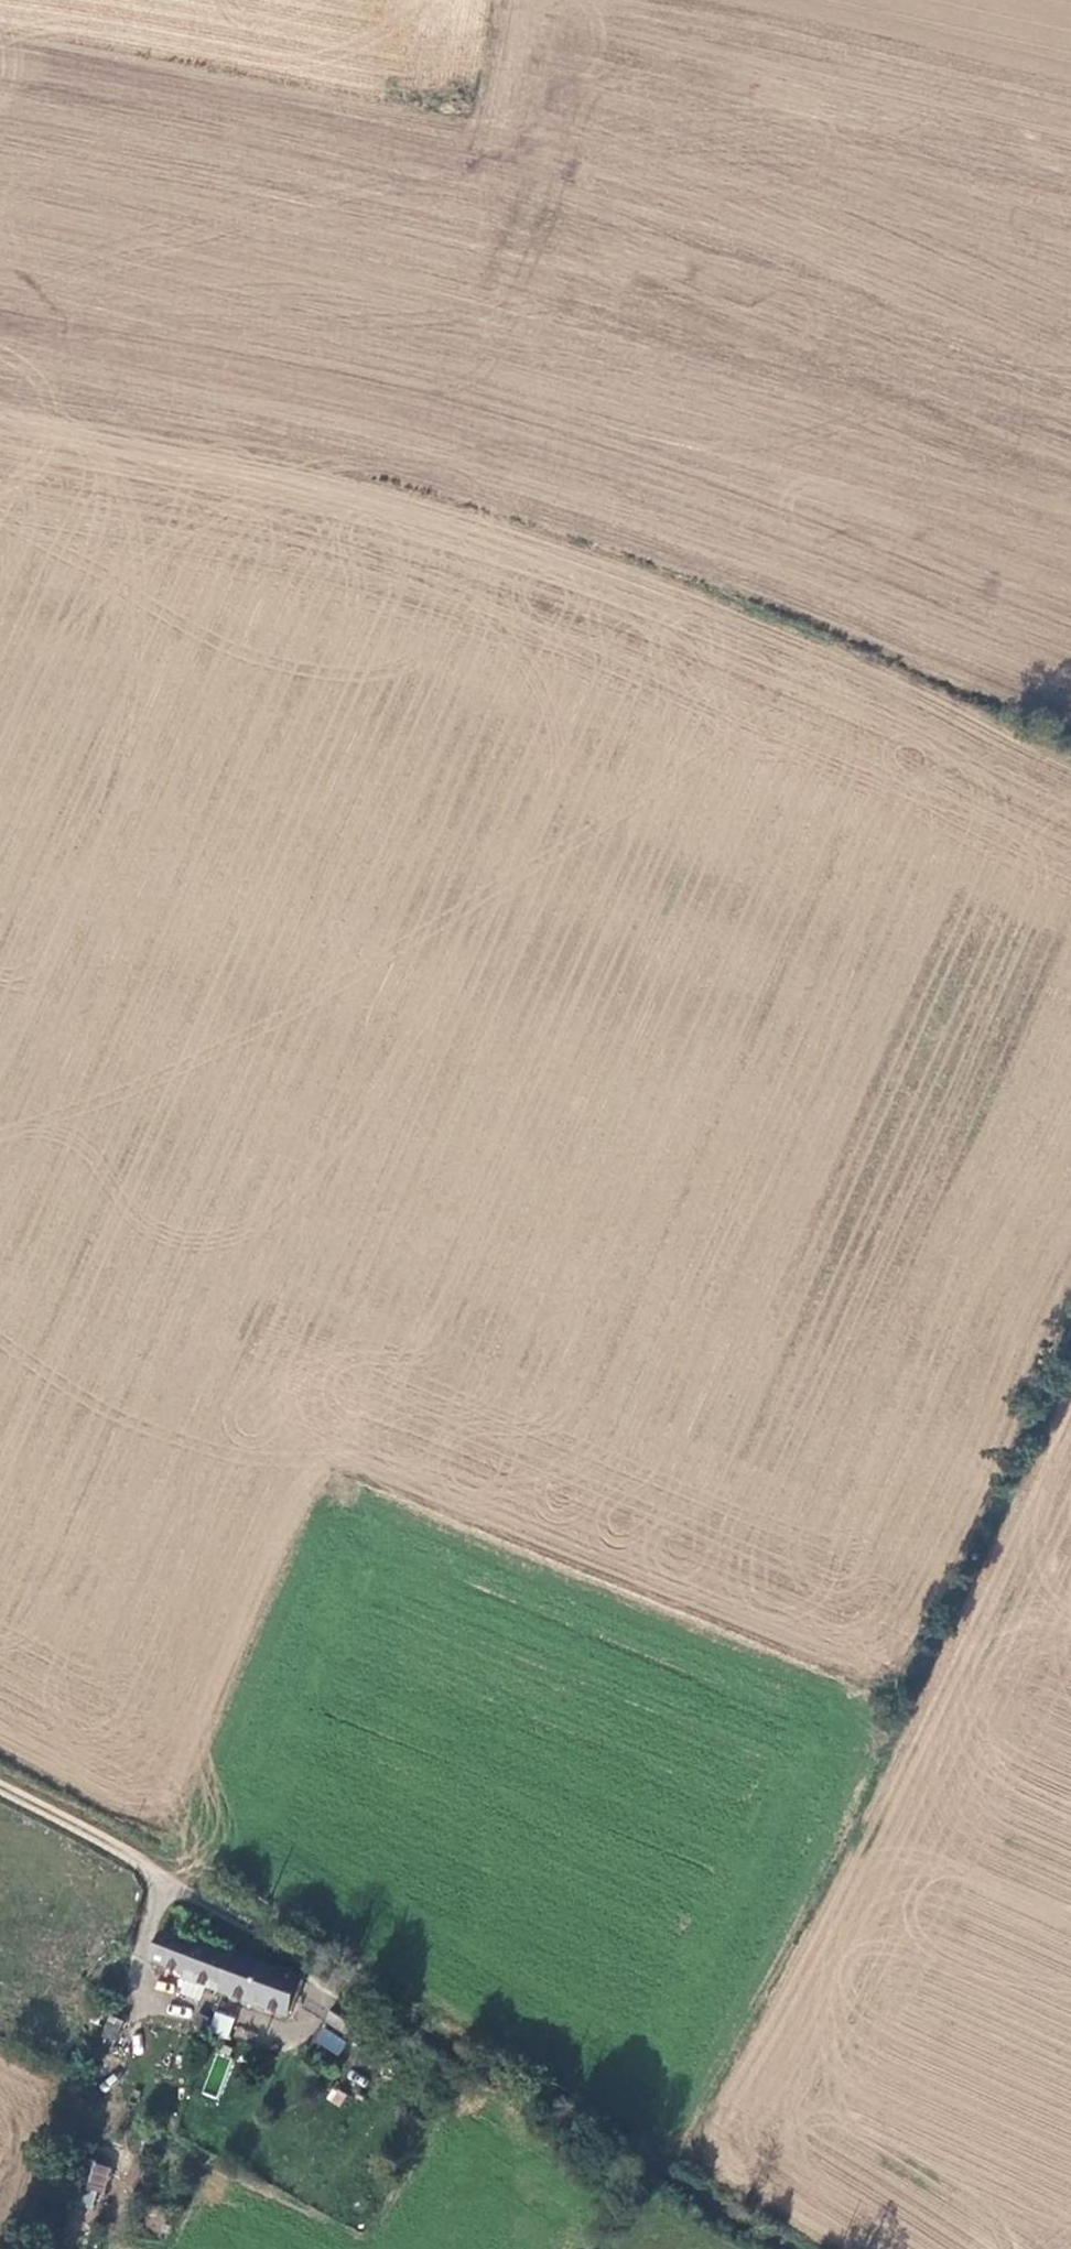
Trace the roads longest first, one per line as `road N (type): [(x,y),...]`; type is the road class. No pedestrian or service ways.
road 1 (track): [(0,1786),(120,1849),(319,1972)]

